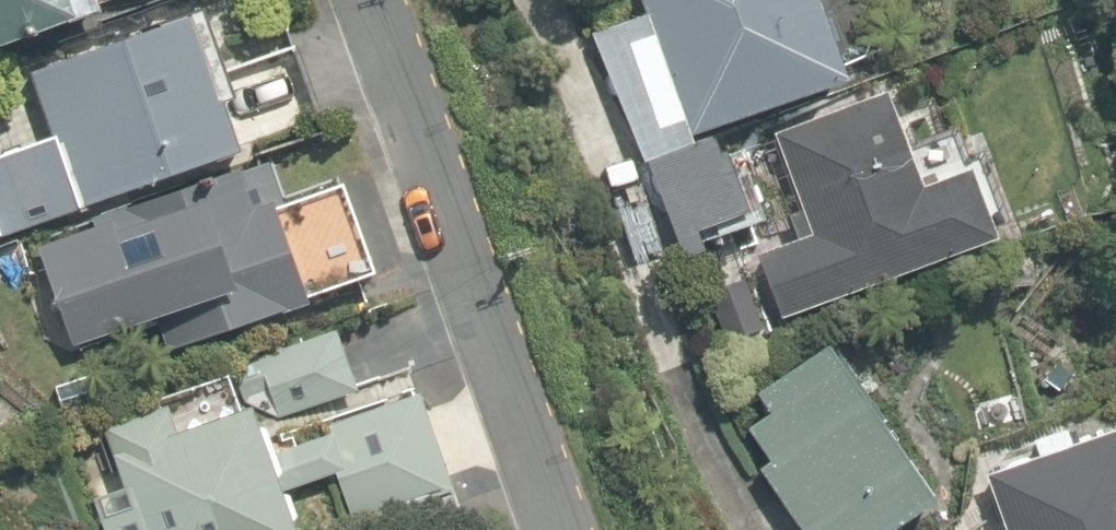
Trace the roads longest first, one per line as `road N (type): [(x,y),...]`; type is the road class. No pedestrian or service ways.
road 1 (residential): [(369,0),(547,529)]

